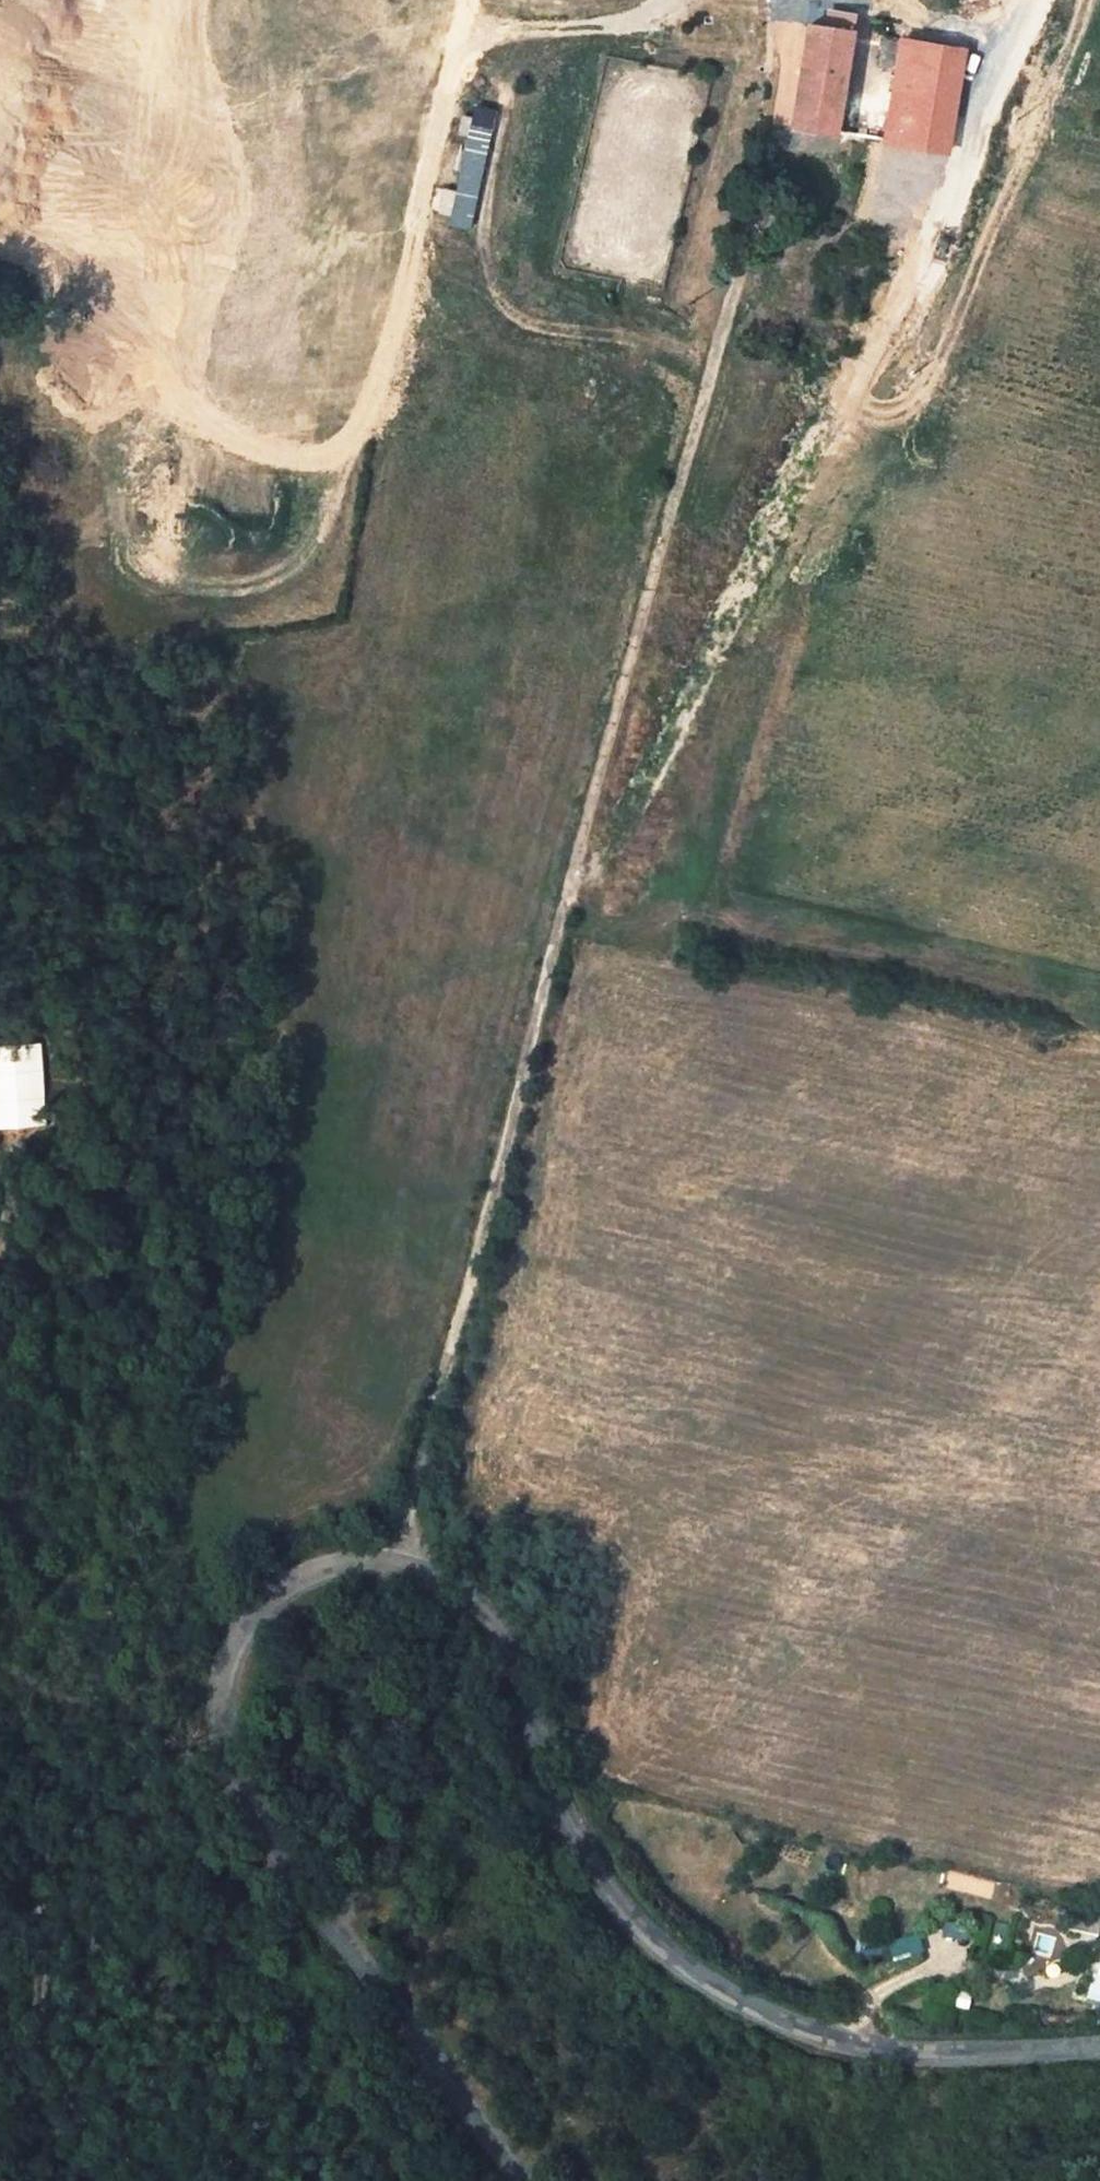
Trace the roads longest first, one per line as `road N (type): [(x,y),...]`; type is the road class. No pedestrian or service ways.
road 1 (unclassified): [(1099,2048),(938,2054),(832,2047),(725,1999),(650,1942),(594,1880),(485,1613),(440,1580),(383,1567),(337,1569),(284,1588),(244,1628),(225,1668),(224,1766),(244,1837),(514,2180)]
road 2 (track): [(402,1571),(418,1471),(561,924),(773,169),(791,0)]
road 3 (track): [(252,447),(325,461),(361,428),(408,286),(432,147),(472,0)]
road 4 (track): [(662,0),(633,20),(466,27)]

